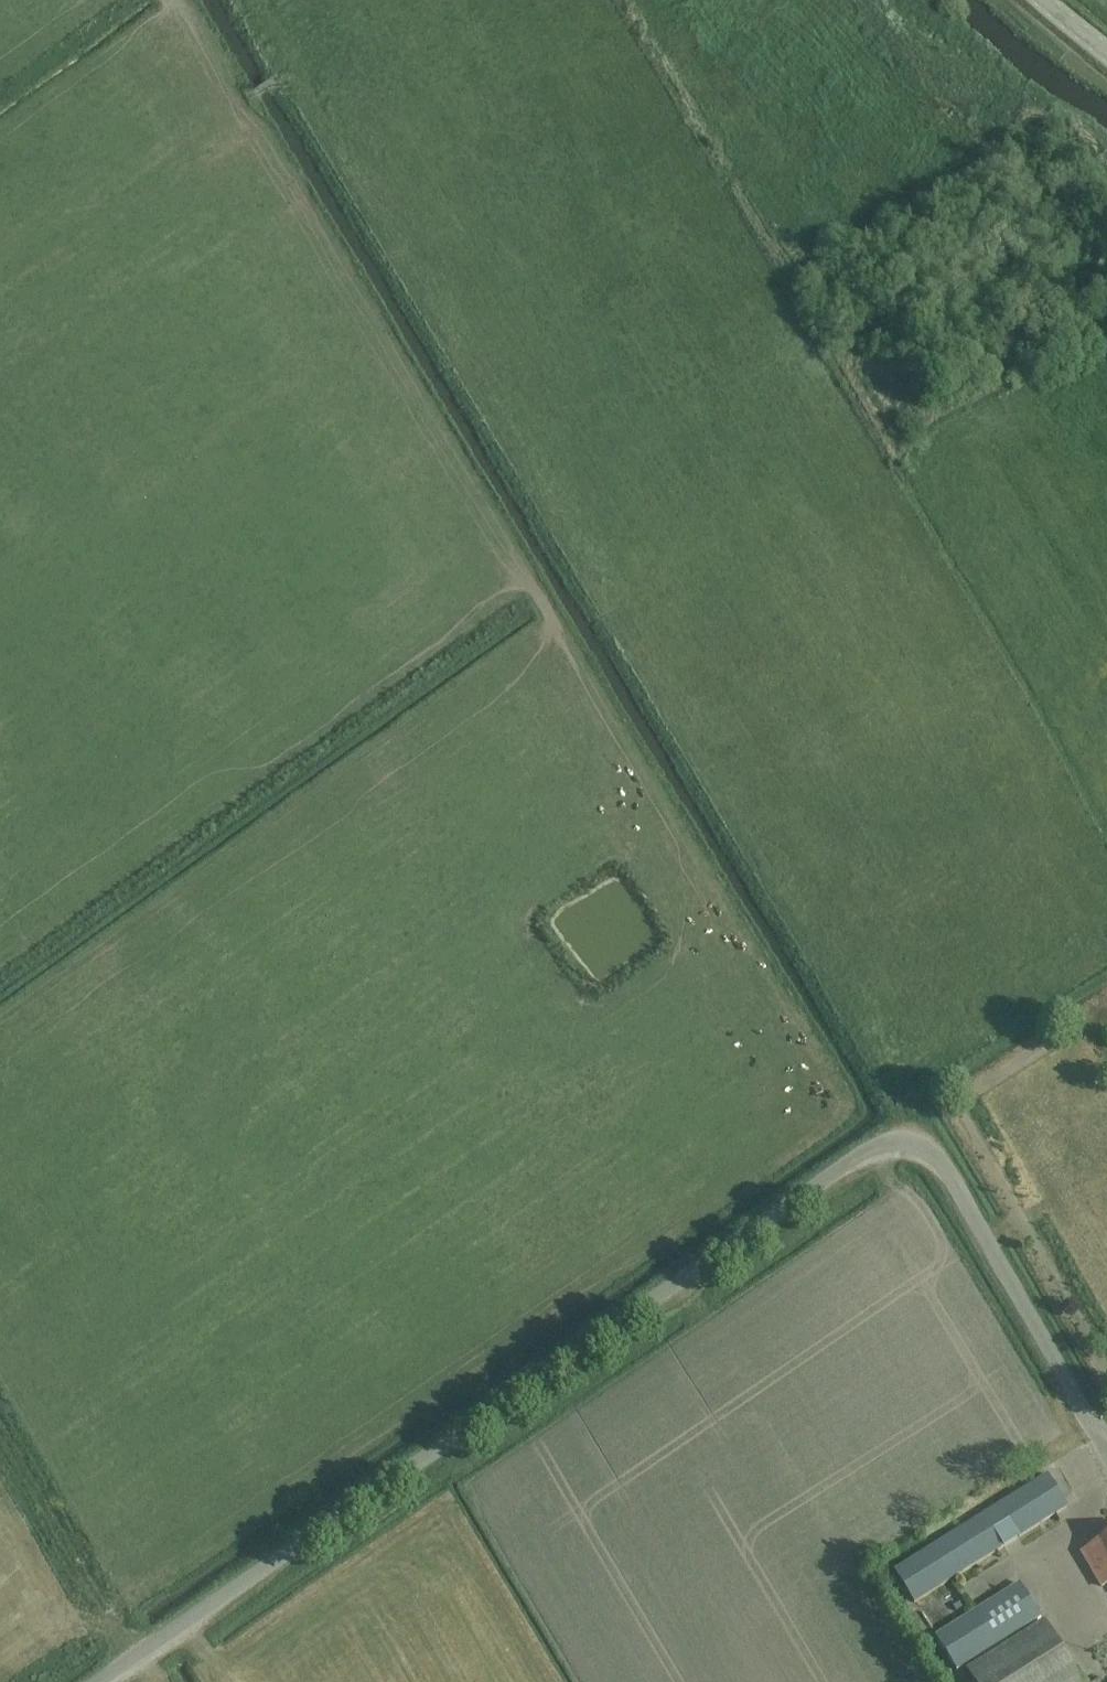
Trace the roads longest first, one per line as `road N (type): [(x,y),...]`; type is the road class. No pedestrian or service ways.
road 1 (unclassified): [(109,1681),(887,1145),(916,1144),(943,1164),(1106,1447)]

